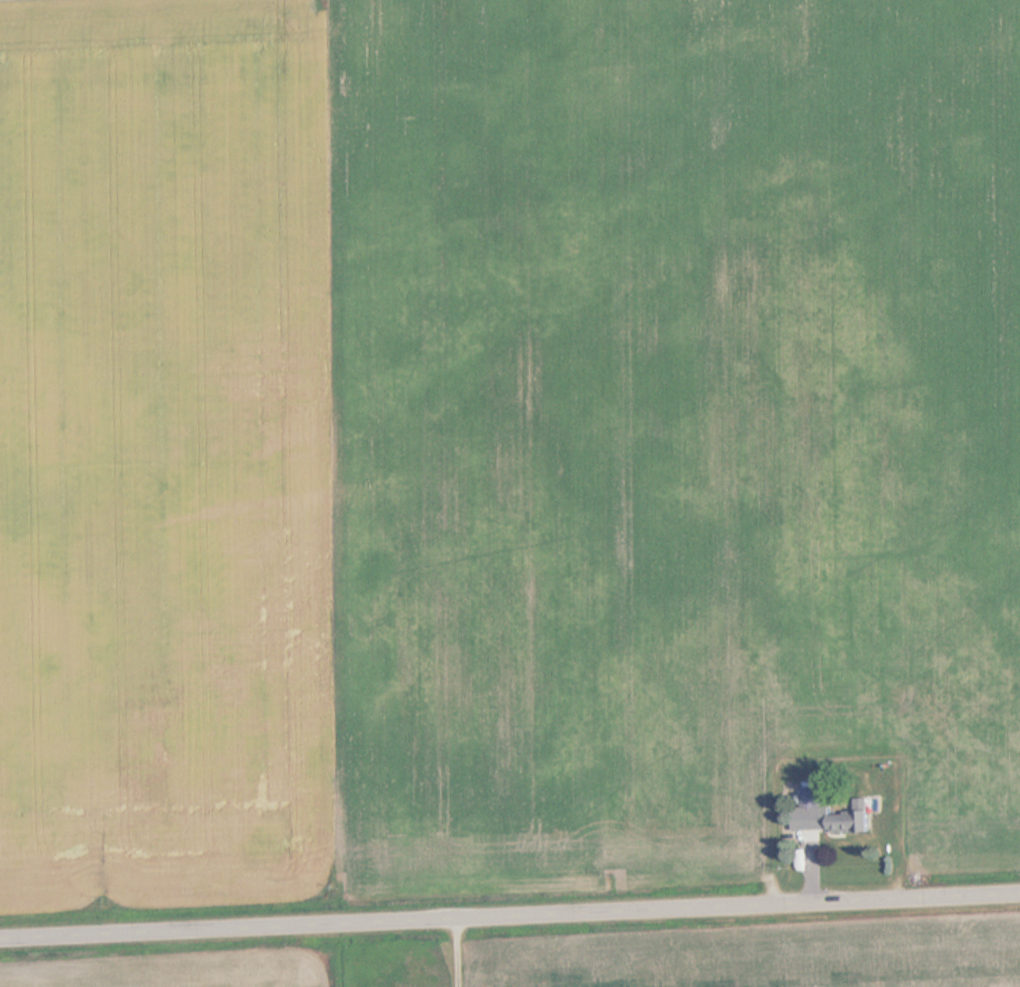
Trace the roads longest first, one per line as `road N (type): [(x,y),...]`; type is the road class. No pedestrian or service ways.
road 1 (secondary): [(0,937),(1019,893)]

